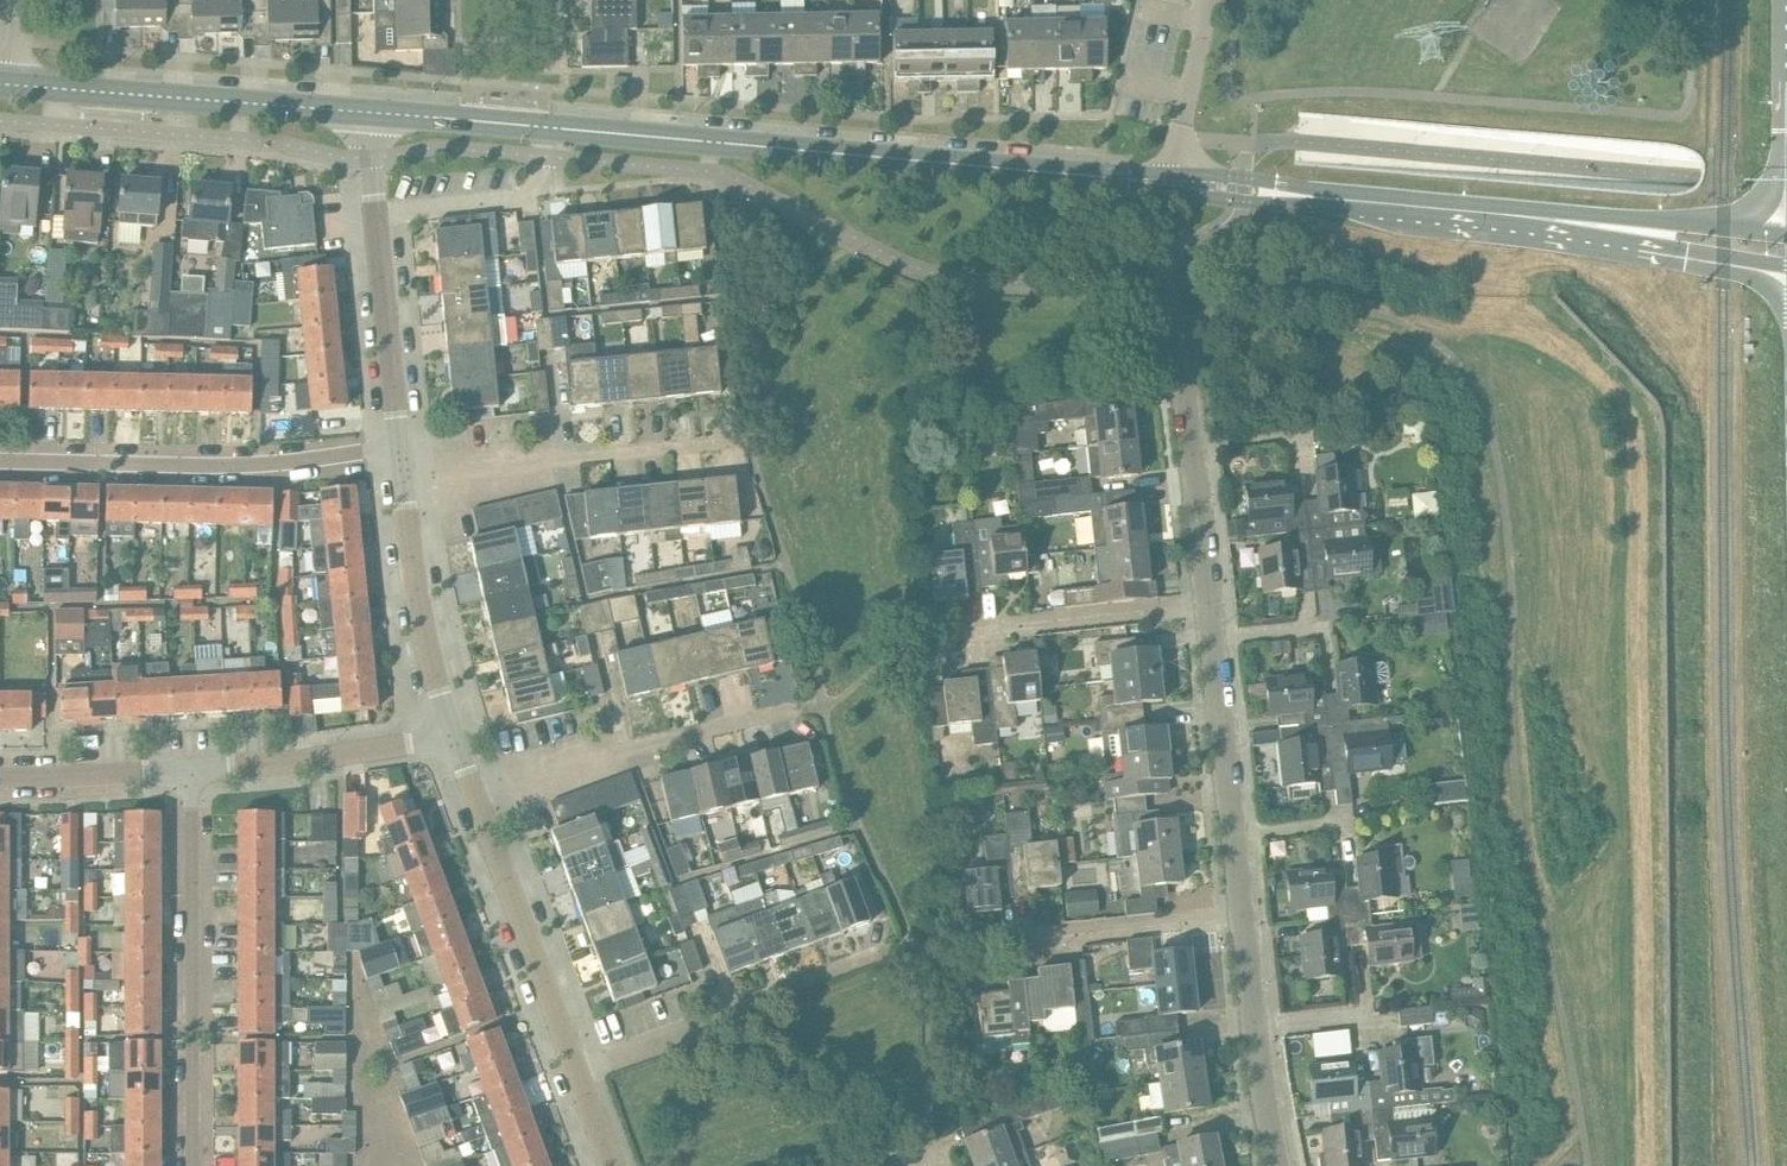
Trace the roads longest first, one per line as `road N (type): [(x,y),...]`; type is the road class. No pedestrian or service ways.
road 1 (tertiary): [(1175,182),(542,127)]
road 2 (residential): [(400,450),(262,464),(0,459)]
road 3 (residential): [(195,771),(196,1165)]
road 4 (residential): [(577,1069),(912,940)]
road 5 (residential): [(474,790),(822,708)]
road 6 (tertiary): [(371,112),(17,86)]
road 7 (residential): [(403,475),(751,438)]
road 8 (tertiary): [(1623,229),(1292,193)]
road 9 (residential): [(1244,912),(1208,605)]
road 10 (unclassified): [(577,1069),(474,790)]
road 11 (residential): [(937,632),(1208,605)]
road 12 (unclassified): [(453,737),(412,570),(403,475)]
road 13 (residential): [(195,771),(453,737)]
road 14 (residential): [(1281,1165),(1244,912)]
road 15 (unclassified): [(400,450),(379,214)]
road 16 (residential): [(1208,605),(1183,373)]
road 17 (residential): [(379,214),(543,195),(542,127)]
road 18 (residential): [(1021,936),(1244,912)]
road 19 (residential): [(0,775),(195,771)]
road 20 (residential): [(1175,182),(1211,0)]
road 21 (tertiary): [(542,127),(371,112)]
road 22 (tertiary): [(1623,229),(1661,246),(1786,258)]
road 23 (tertiary): [(1786,234),(1667,223),(1623,229)]
road 24 (tertiary): [(1175,182),(1220,197),(1292,193)]

